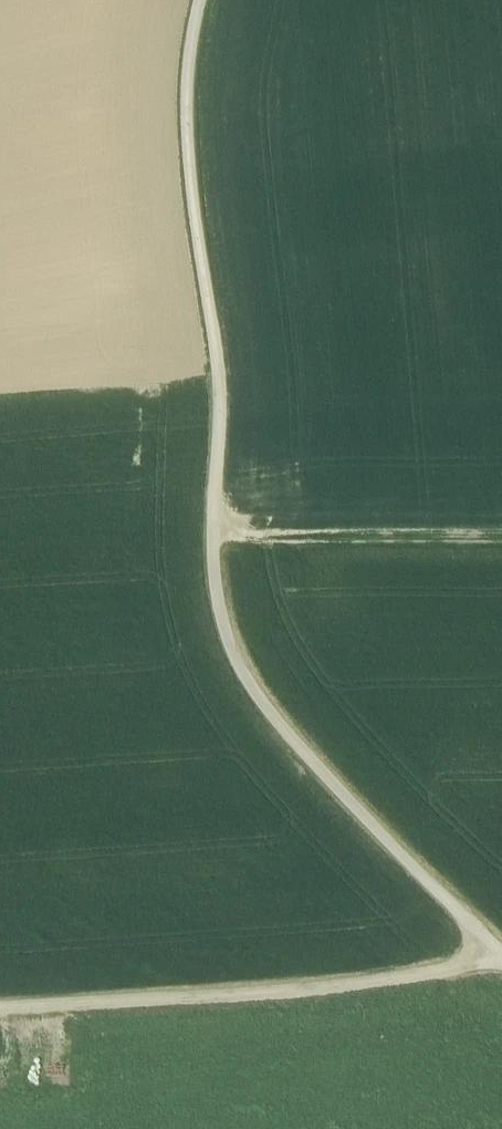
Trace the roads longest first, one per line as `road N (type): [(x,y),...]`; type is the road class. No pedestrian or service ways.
road 1 (track): [(501,951),(317,773),(245,684),(217,614),(244,387),(192,78),(207,0)]
road 2 (track): [(501,969),(0,1015)]
road 3 (track): [(225,537),(501,537)]

